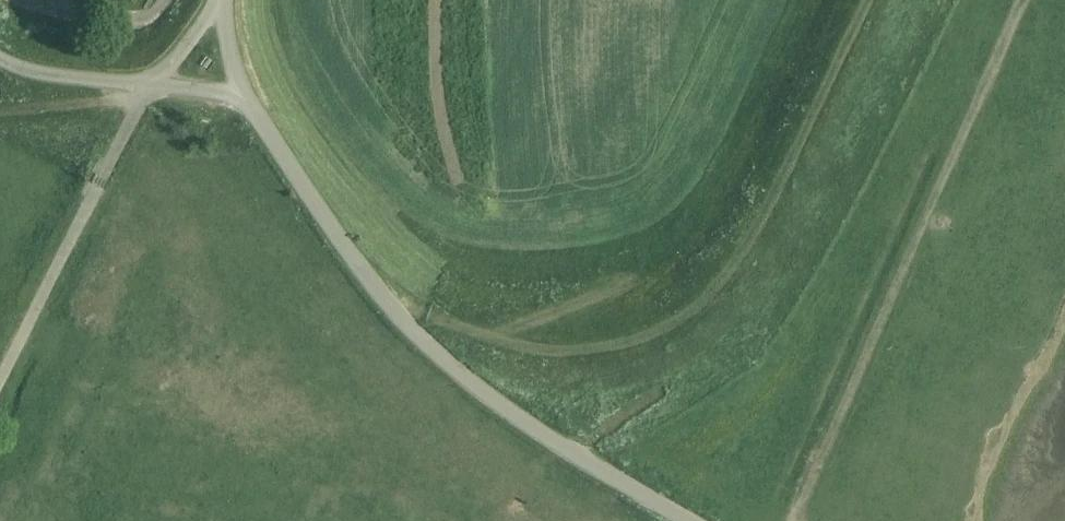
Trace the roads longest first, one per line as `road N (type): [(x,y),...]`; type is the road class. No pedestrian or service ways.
road 1 (unclassified): [(692,520),(540,429),(419,334),(352,259),(242,93)]
road 2 (track): [(795,520),(1021,0)]
road 3 (unclassified): [(153,83),(57,75),(0,59)]

